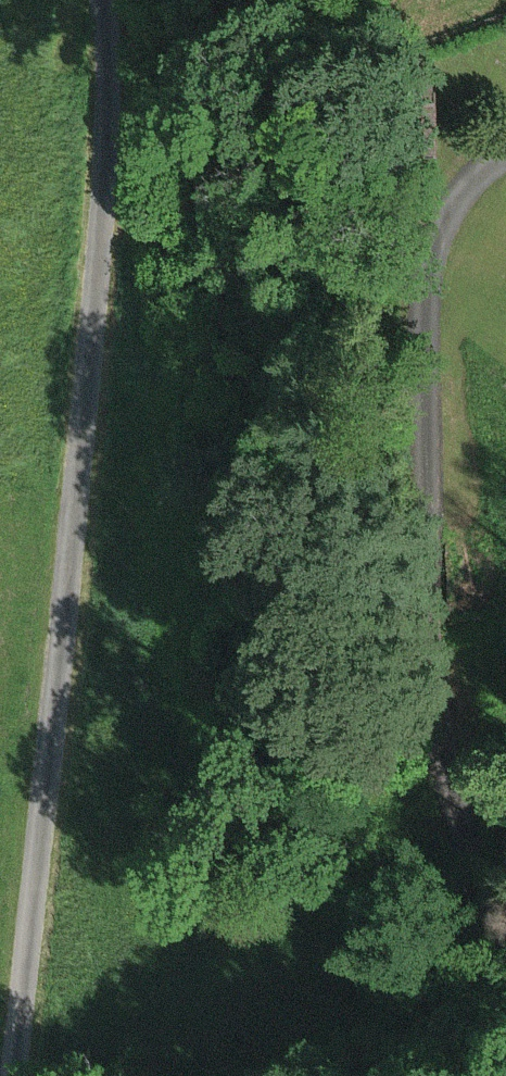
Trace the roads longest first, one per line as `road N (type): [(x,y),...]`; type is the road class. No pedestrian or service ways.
road 1 (track): [(6,1075),(100,252),(107,95),(96,0)]
road 2 (track): [(292,1075),(449,968),(473,880),(462,739),(431,605),(414,365),(420,284),(437,219),(505,157)]

